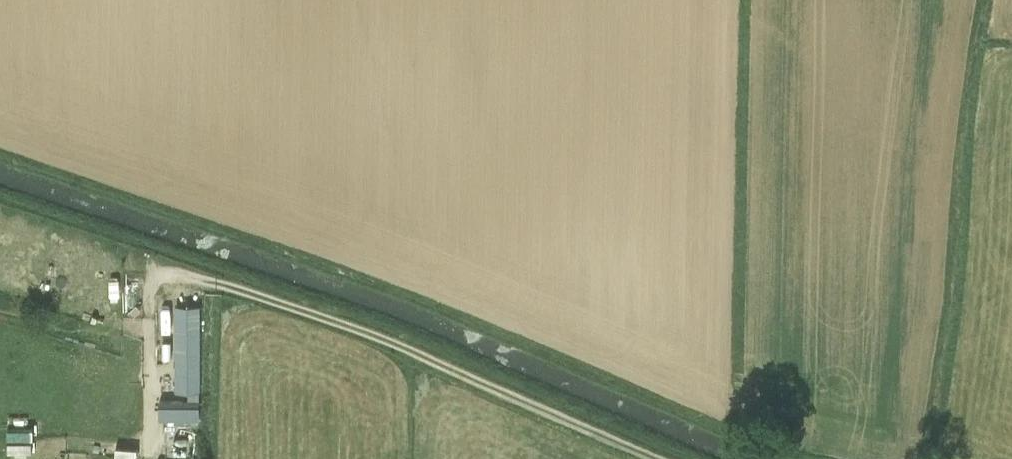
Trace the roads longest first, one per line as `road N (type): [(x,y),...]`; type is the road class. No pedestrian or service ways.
road 1 (unclassified): [(0,62),(558,273),(1011,393)]
road 2 (track): [(663,458),(379,336),(207,281)]

